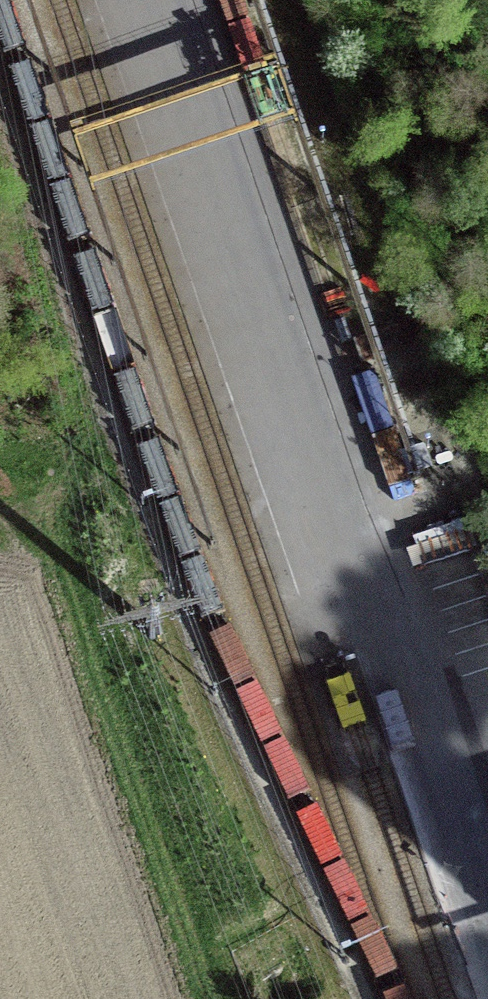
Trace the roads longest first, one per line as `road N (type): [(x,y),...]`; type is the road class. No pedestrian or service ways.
road 1 (unclassified): [(487,921),(168,0)]
road 2 (track): [(215,998),(65,573),(56,510),(91,438),(0,153)]

